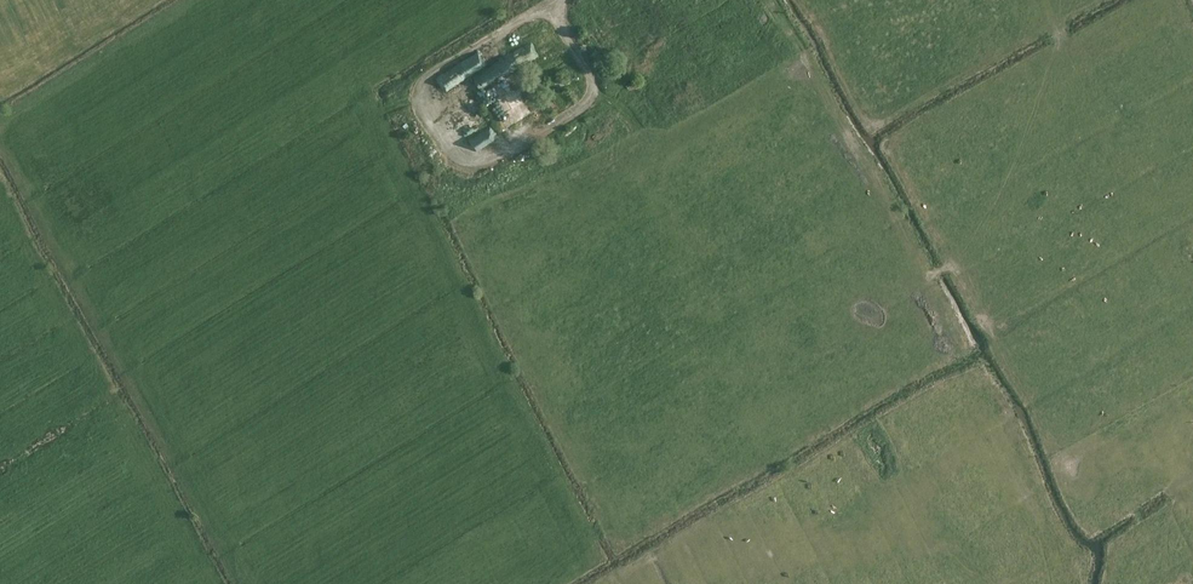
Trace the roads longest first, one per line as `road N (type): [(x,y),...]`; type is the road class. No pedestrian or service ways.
road 1 (track): [(561,0),(428,83),(422,105),(449,152),(496,159),(583,110),(593,88),(590,70),(562,23)]

